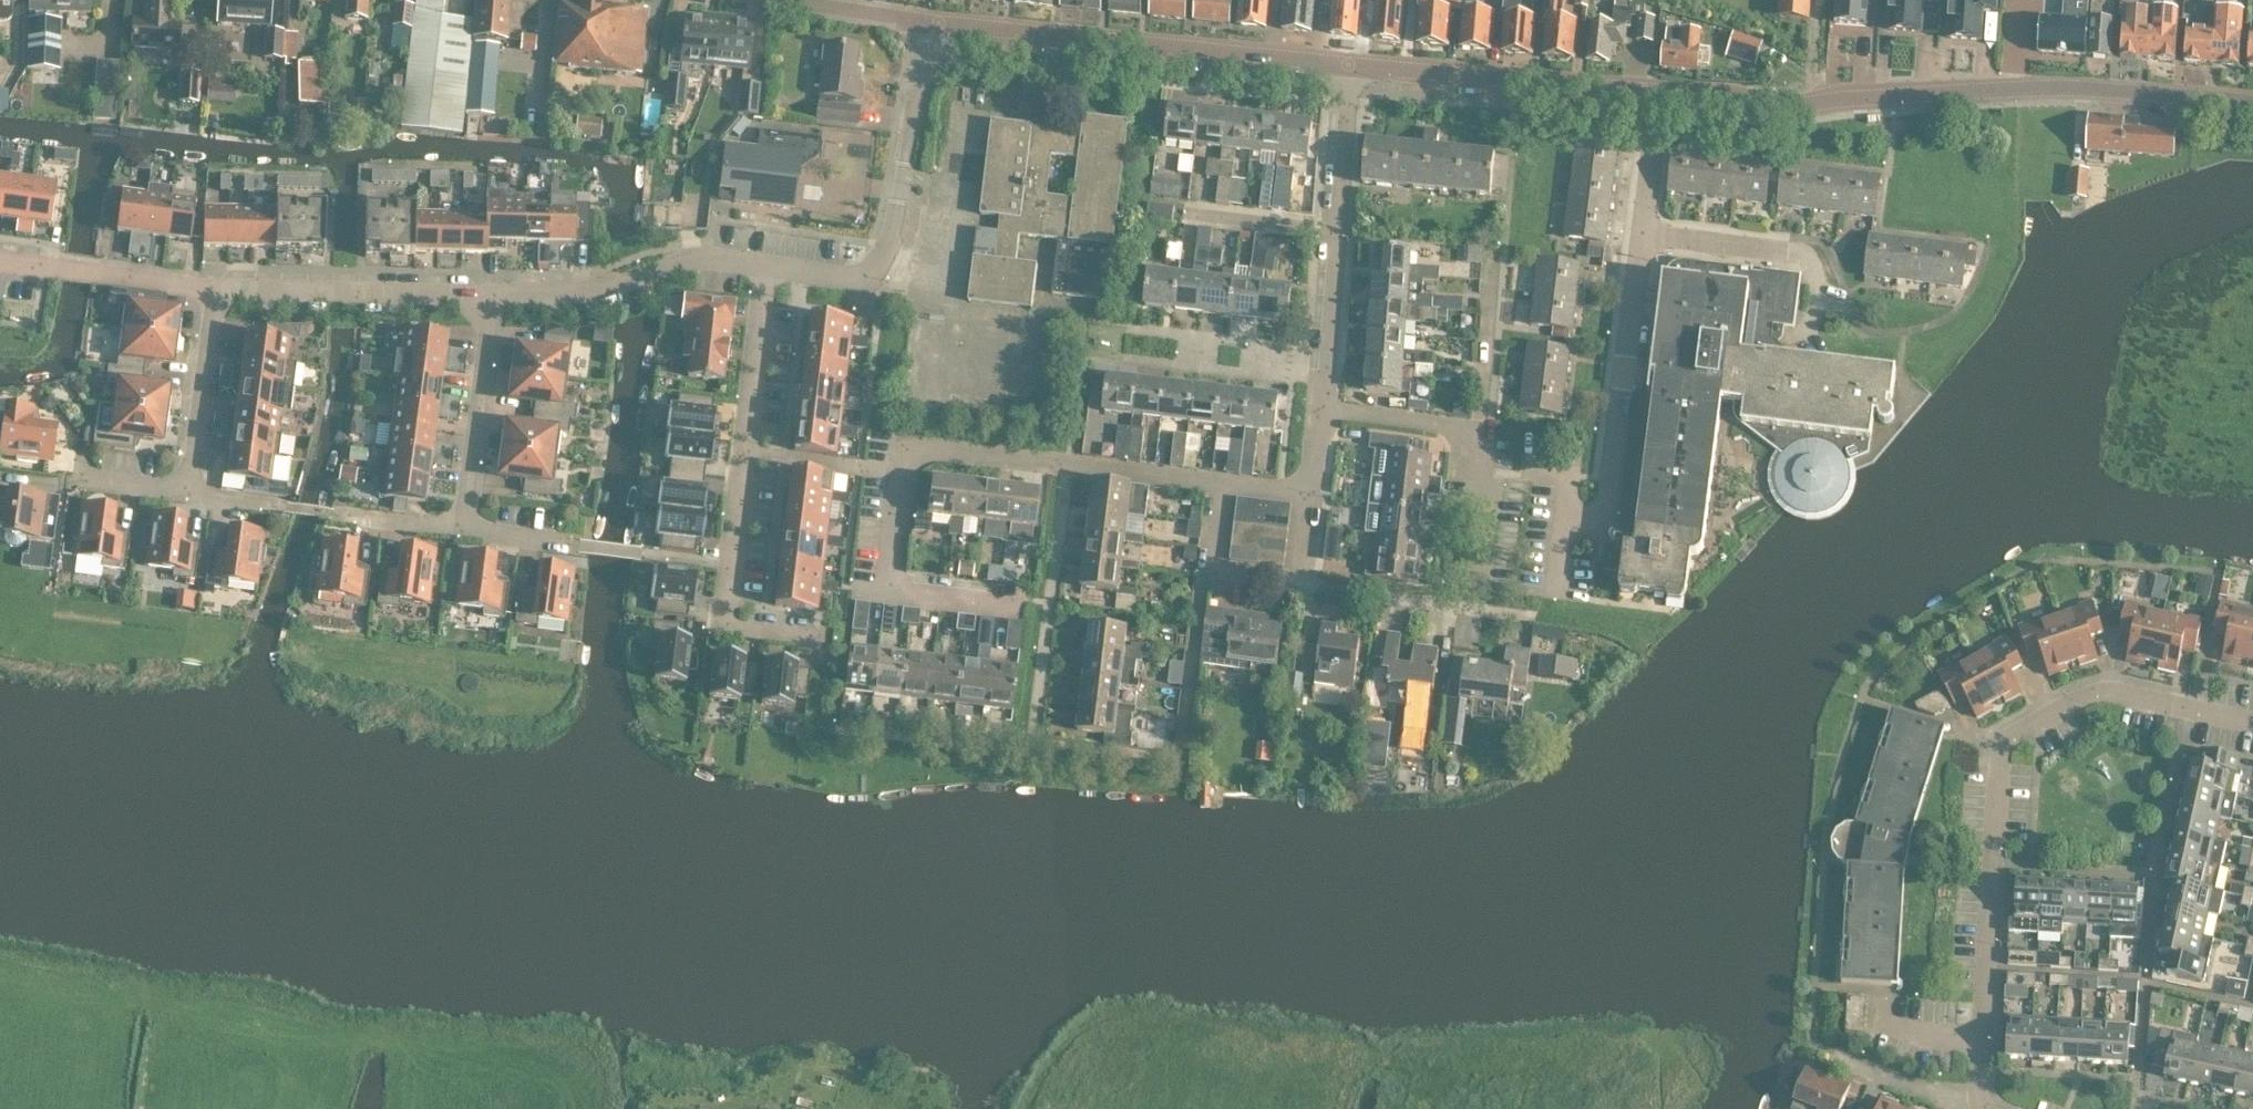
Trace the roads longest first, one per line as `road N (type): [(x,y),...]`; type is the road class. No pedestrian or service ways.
road 1 (residential): [(2252,721),(2098,690),(1991,749),(1978,1106)]
road 2 (tertiary): [(2252,101),(2076,87),(1804,105),(1660,93)]
road 3 (unclassified): [(1004,605),(896,592),(885,582),(898,471),(911,452),(930,446),(1222,482)]
road 4 (residential): [(765,264),(726,615),(735,628),(813,639)]
road 5 (tertiary): [(1348,62),(946,23)]
road 6 (residential): [(1556,589),(1563,530),(1601,510),(1642,234)]
road 7 (residential): [(765,264),(853,275),(882,259),(917,87),(946,23)]
road 8 (unclassified): [(1320,407),(1348,62)]
road 9 (tertiary): [(1660,93),(1348,62)]
road 10 (residential): [(486,290),(602,288),(702,257),(765,264)]
road 11 (unclassified): [(209,285),(486,290)]
road 12 (unclassified): [(458,527),(190,491)]
road 13 (unclassified): [(1222,482),(1215,562),(1286,577),(1298,570),(1309,492)]
road 14 (unclassified): [(458,527),(486,290)]
road 15 (unclassified): [(209,285),(0,257)]
road 16 (unclassified): [(190,491),(209,285)]
road 17 (residential): [(1480,430),(1473,469),(1489,500),(1475,595)]
road 18 (residential): [(1493,265),(1480,430)]
road 19 (residential): [(1320,407),(1480,430)]
road 20 (residential): [(1978,1106),(1841,1054)]
road 21 (residential): [(1787,253),(1642,234)]
road 22 (residential): [(1642,234),(1660,93)]
road 23 (tertiary): [(946,23),(813,0)]

